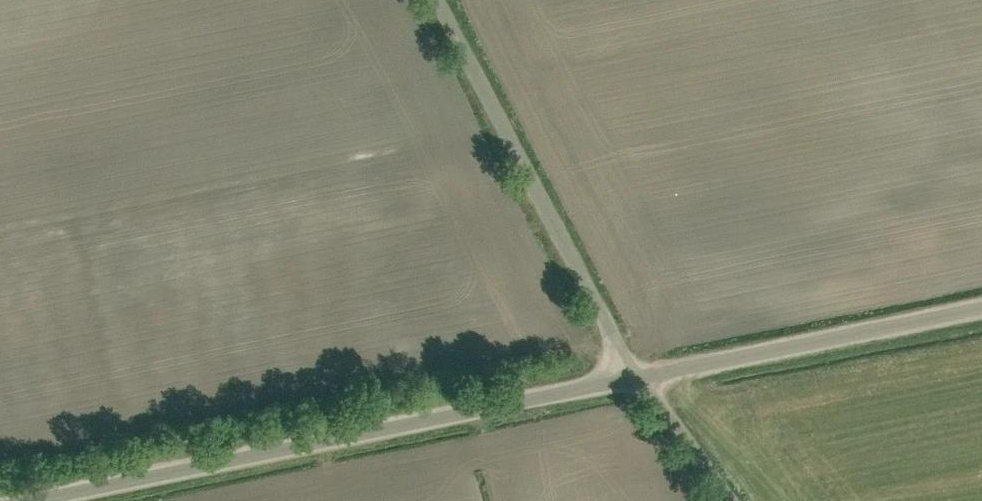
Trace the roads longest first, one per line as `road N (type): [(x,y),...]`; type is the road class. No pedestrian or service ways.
road 1 (unclassified): [(0,498),(639,376)]
road 2 (unclassified): [(639,376),(438,0)]
road 3 (unclassified): [(639,376),(981,308)]
road 4 (unclassified): [(734,500),(639,376)]

